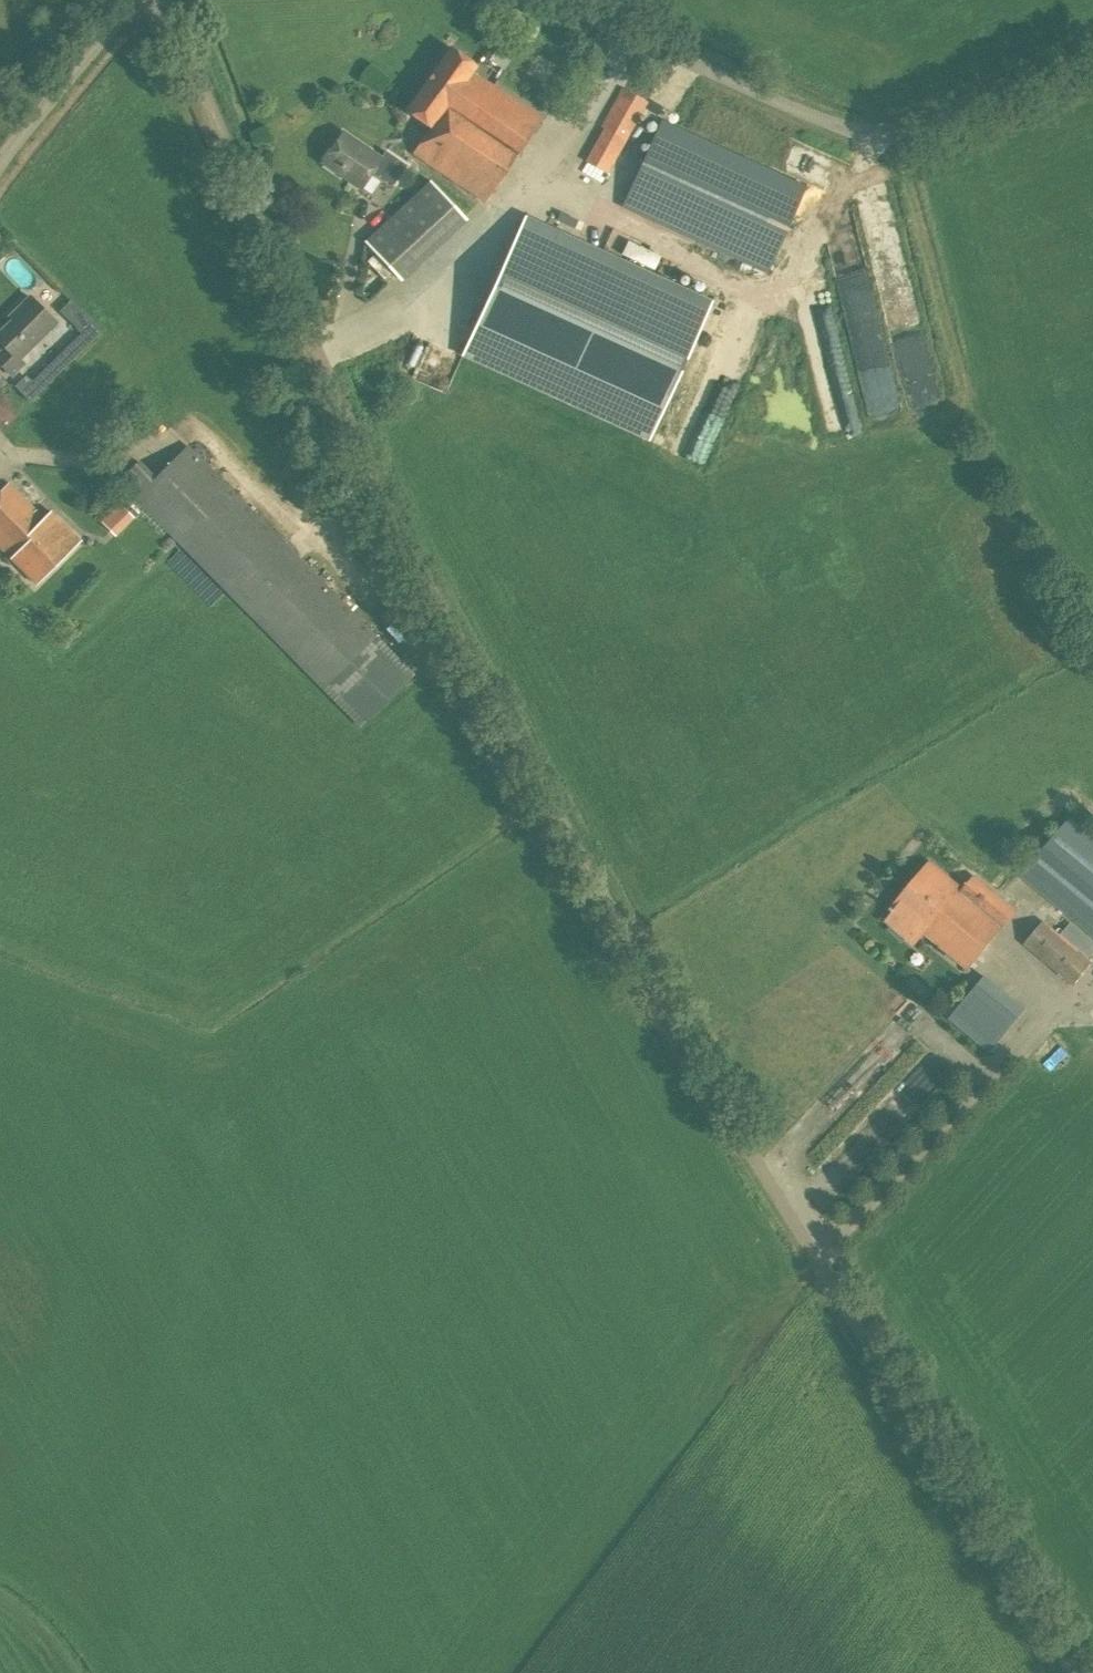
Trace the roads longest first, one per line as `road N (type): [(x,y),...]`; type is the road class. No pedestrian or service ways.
road 1 (unclassified): [(1083,1672),(409,548),(163,0)]
road 2 (unclassified): [(541,0),(853,134),(927,125),(1092,55)]
road 3 (unclassified): [(0,162),(130,0)]

